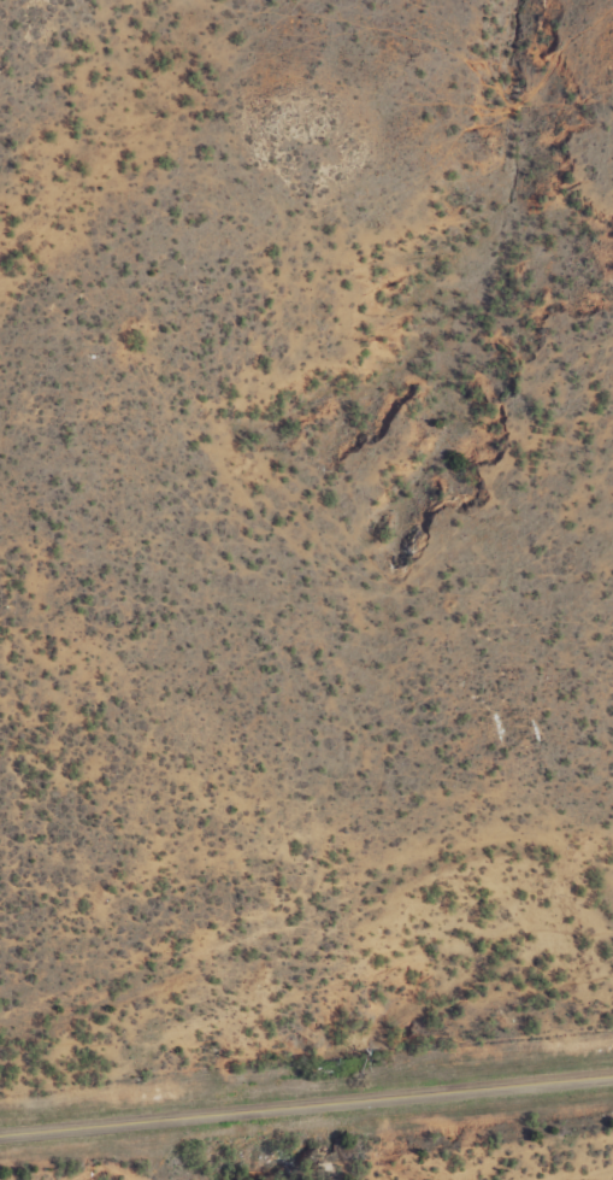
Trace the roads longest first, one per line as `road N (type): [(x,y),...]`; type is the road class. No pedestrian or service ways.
road 1 (secondary): [(0,1132),(612,1068)]

